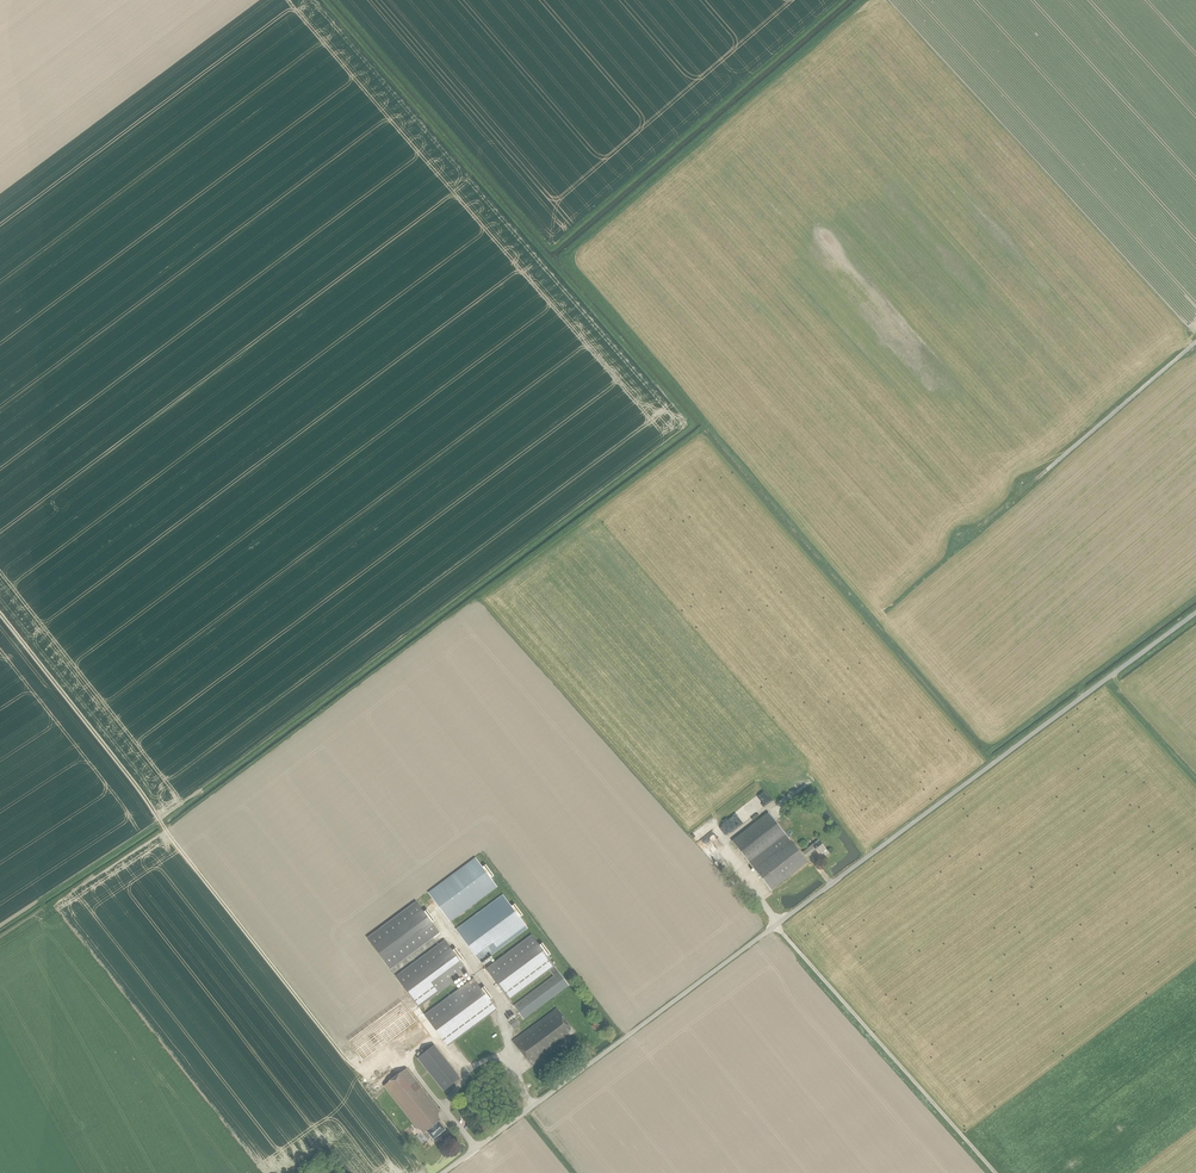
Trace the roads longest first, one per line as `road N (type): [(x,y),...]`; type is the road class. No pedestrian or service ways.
road 1 (unclassified): [(444,1172),(1195,614)]
road 2 (track): [(356,1068),(0,614)]

